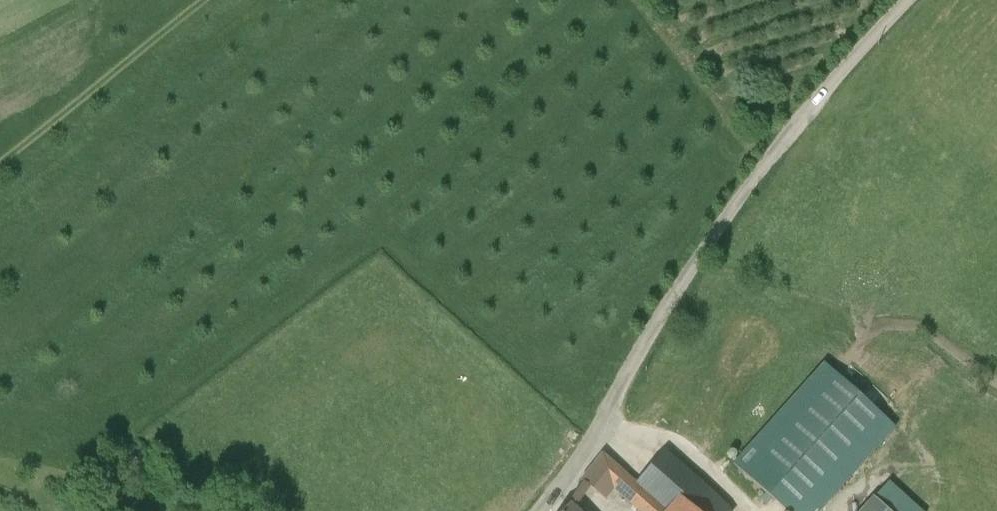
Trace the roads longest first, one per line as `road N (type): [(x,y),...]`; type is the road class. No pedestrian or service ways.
road 1 (unclassified): [(545,510),(748,183),(826,81),(903,0)]

